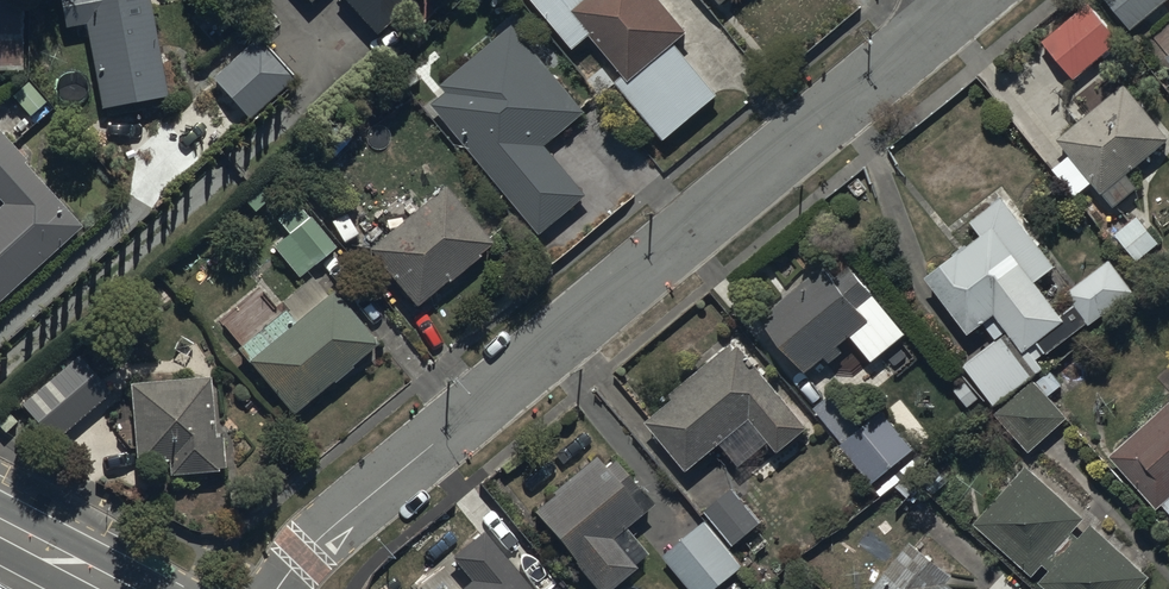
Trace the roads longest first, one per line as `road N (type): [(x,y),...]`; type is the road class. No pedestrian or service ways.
road 1 (residential): [(284,588),(305,556),(364,502),(968,0)]
road 2 (secondary): [(0,526),(115,588)]

